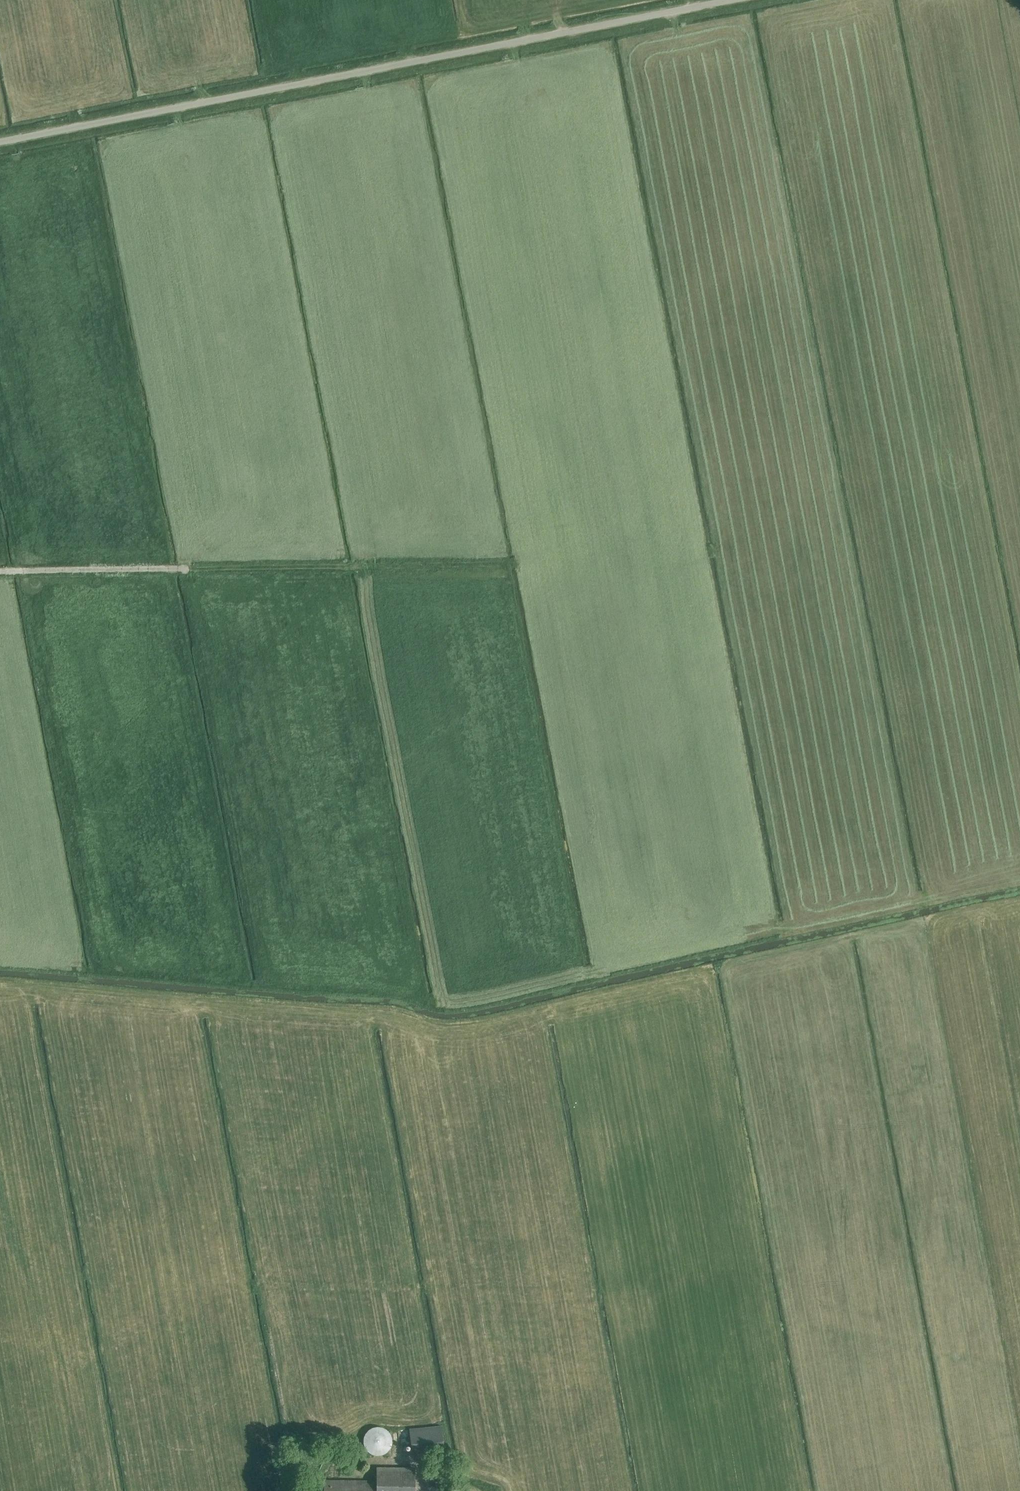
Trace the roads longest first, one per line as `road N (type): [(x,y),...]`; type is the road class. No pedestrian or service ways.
road 1 (unclassified): [(0,141),(730,0)]

